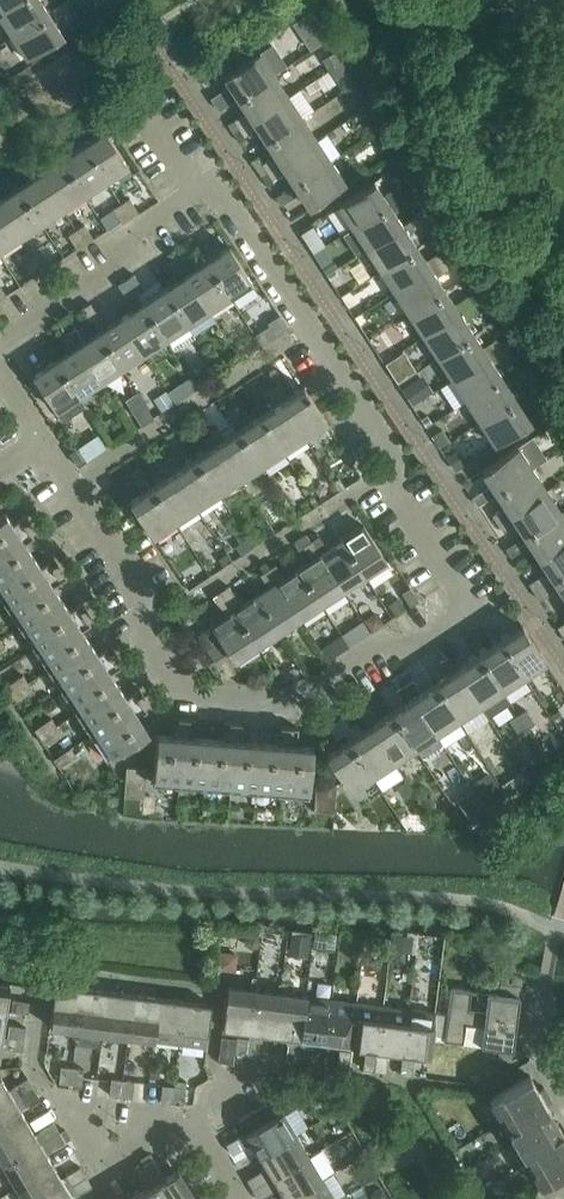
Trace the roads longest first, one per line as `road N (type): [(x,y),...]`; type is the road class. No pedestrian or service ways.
road 1 (residential): [(470,610),(416,646),(384,641),(287,701),(182,693),(150,645),(145,593),(45,440)]
road 2 (residential): [(470,610),(382,477),(391,449),(312,325),(228,199),(200,191)]
road 3 (residential): [(0,346),(110,273),(138,232),(200,191)]
road 4 (residential): [(192,1115),(107,1165),(68,1101)]

